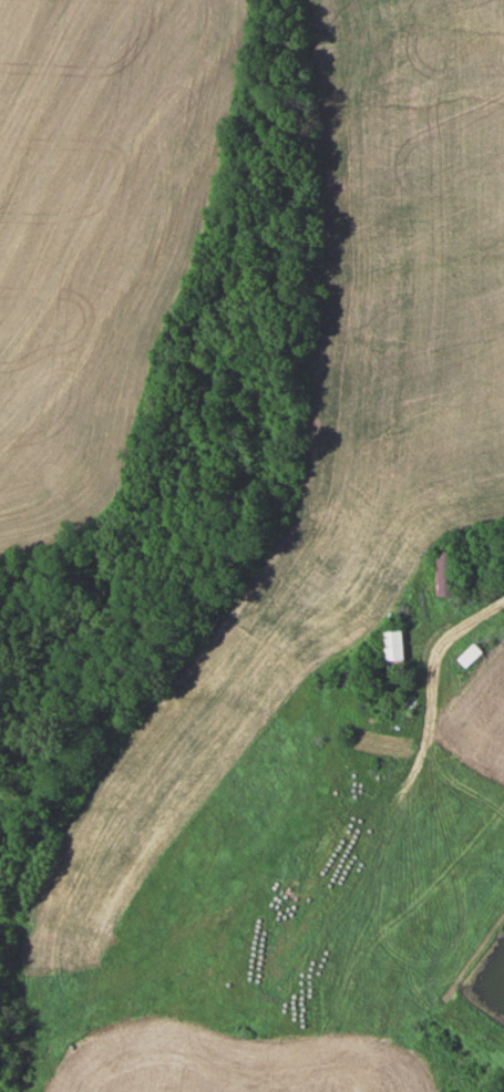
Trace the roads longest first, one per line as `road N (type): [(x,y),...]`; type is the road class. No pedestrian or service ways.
road 1 (track): [(503,593),(452,622),(408,756)]

